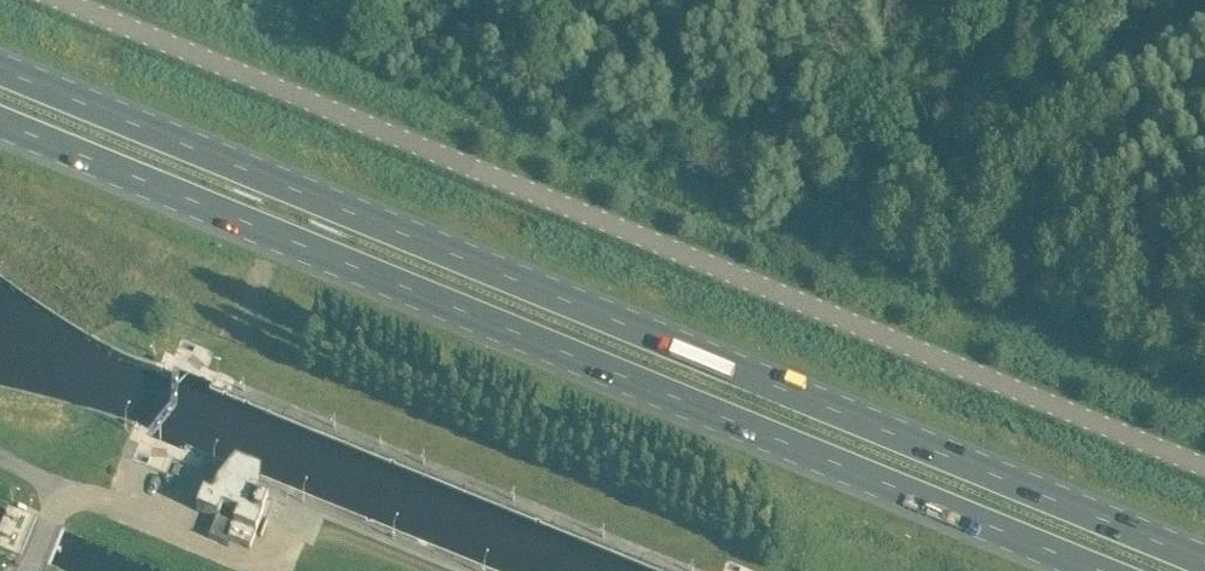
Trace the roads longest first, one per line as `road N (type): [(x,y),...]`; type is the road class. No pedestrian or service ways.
road 1 (trunk): [(1204,559),(0,67)]
road 2 (unclassified): [(60,0),(1204,467)]
road 3 (trunk): [(0,129),(1077,570)]

